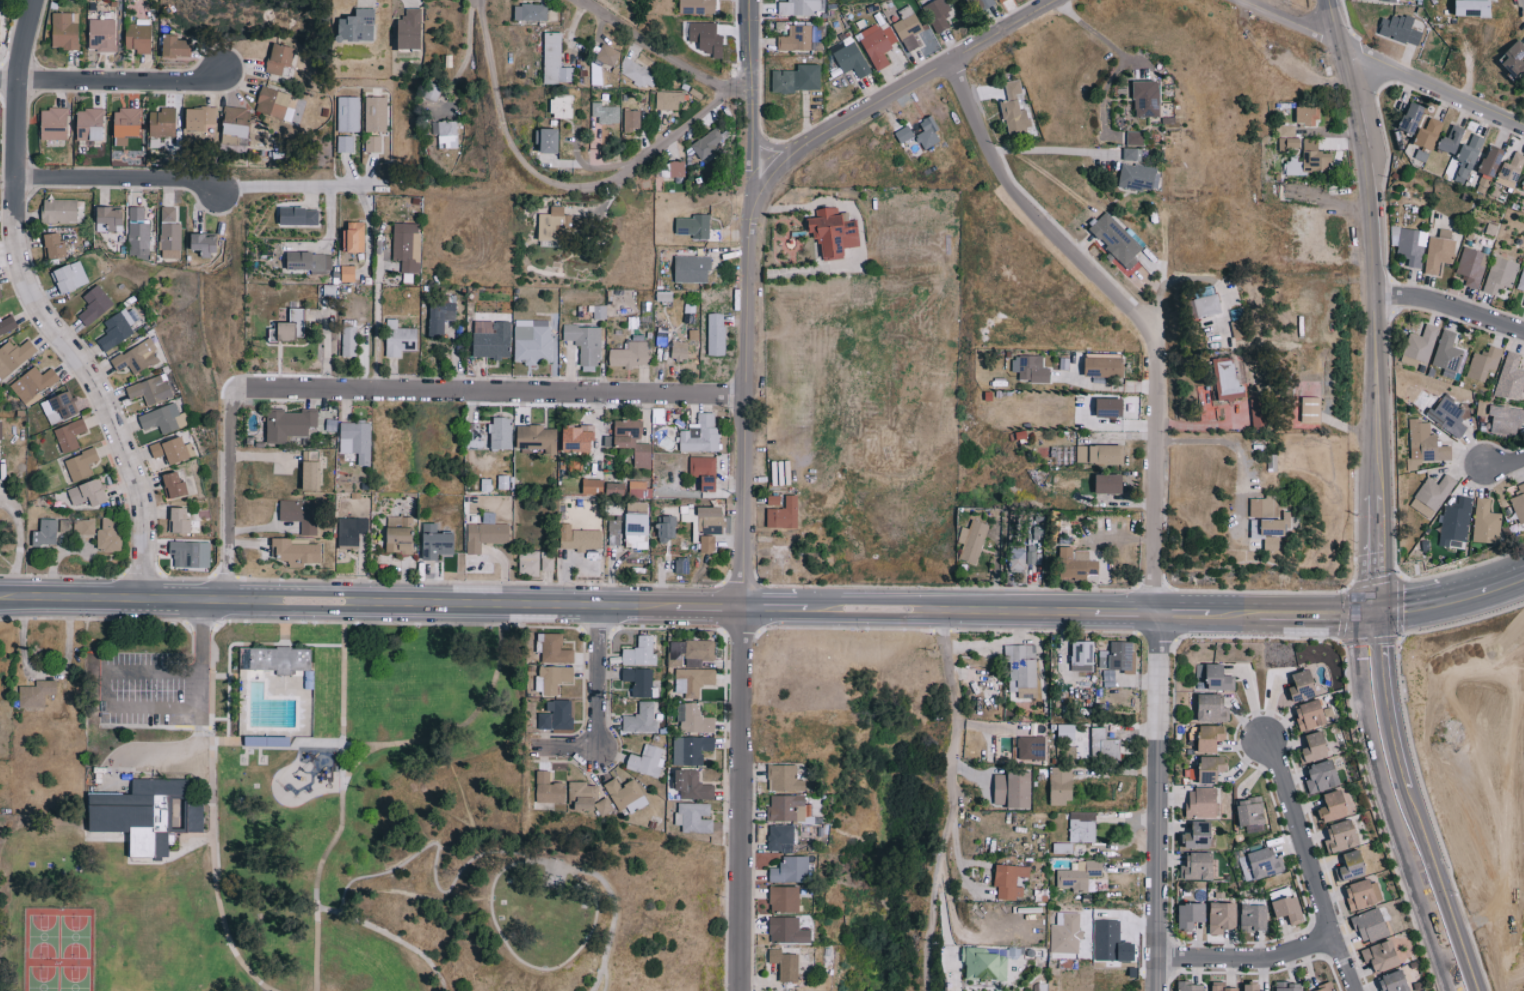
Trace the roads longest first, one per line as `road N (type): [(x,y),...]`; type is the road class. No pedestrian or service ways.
road 1 (tertiary): [(0,595),(1371,610)]
road 2 (residential): [(755,0),(741,990)]
road 3 (residential): [(1159,334),(1155,990)]
road 4 (residential): [(150,597),(147,492),(106,389),(46,310),(22,256),(24,73),(42,0)]
road 5 (residential): [(235,383),(745,390)]
road 6 (secondary): [(1372,508),(1376,296),(1365,182),(1336,35)]
road 7 (residential): [(956,57),(987,135),(1016,181),(1159,334)]
road 8 (residential): [(752,172),(1053,0)]
road 9 (residential): [(1247,0),(1523,114)]
road 10 (residential): [(1264,737),(1354,990)]
road 11 (residential): [(0,73),(228,69)]
road 12 (residential): [(235,383),(235,599)]
road 13 (secondary): [(1462,990),(1393,789)]
road 14 (residential): [(948,608),(950,817)]
road 15 (residential): [(19,172),(187,178),(214,187)]
road 16 (residential): [(584,0),(685,65),(755,84)]
road 17 (residential): [(480,0),(506,137),(536,176)]
road 18 (residential): [(1156,957),(1271,960),(1334,938)]
road 19 (secondary): [(1393,789),(1375,701),(1371,610)]
road 20 (tertiary): [(1371,610),(1434,604),(1523,575)]
road 21 (residential): [(1376,296),(1437,299),(1523,329)]
road 22 (residential): [(618,177),(736,84)]
road 23 (residential): [(598,602),(595,750)]

